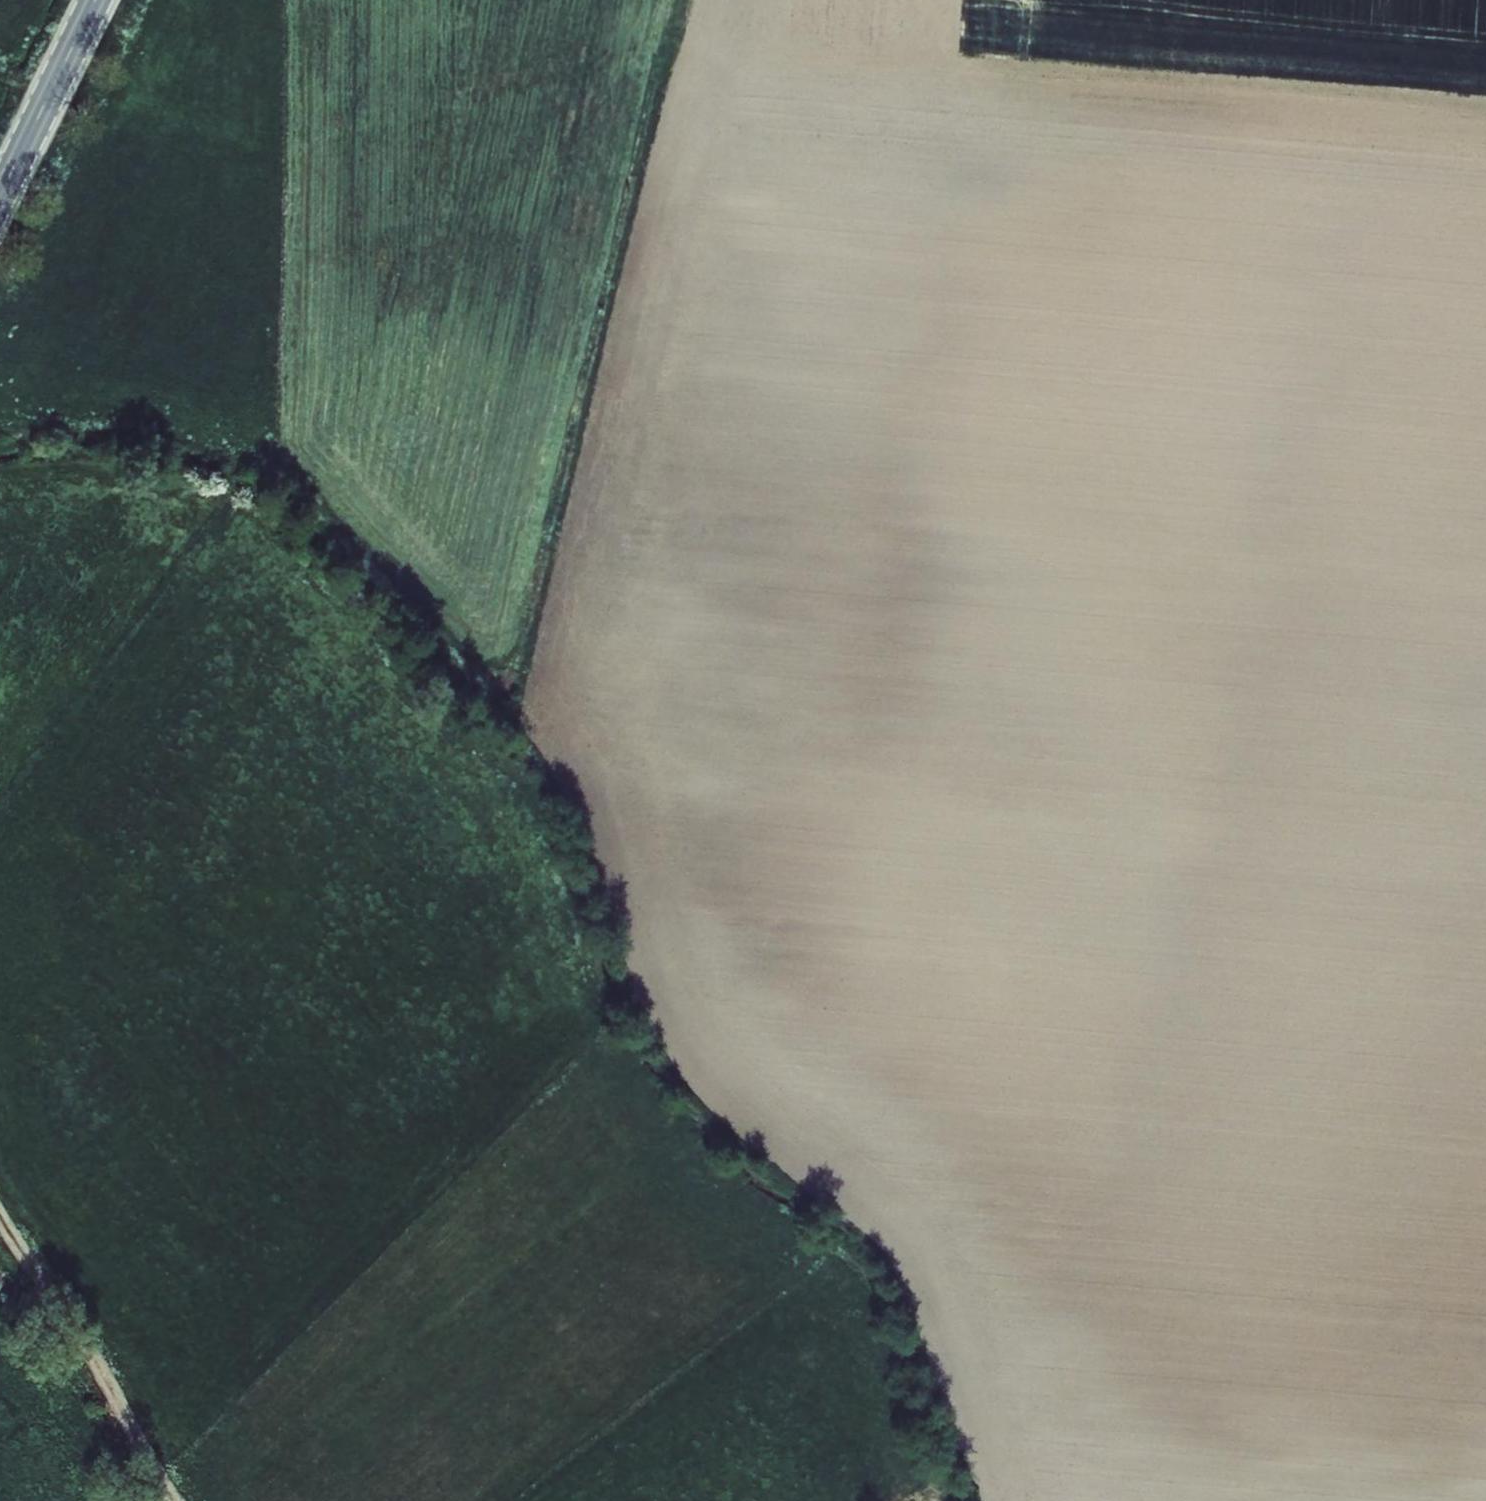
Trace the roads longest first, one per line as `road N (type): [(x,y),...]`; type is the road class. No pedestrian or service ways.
road 1 (track): [(174,1500),(62,1306),(0,1221)]
road 2 (primary): [(0,195),(95,0)]

